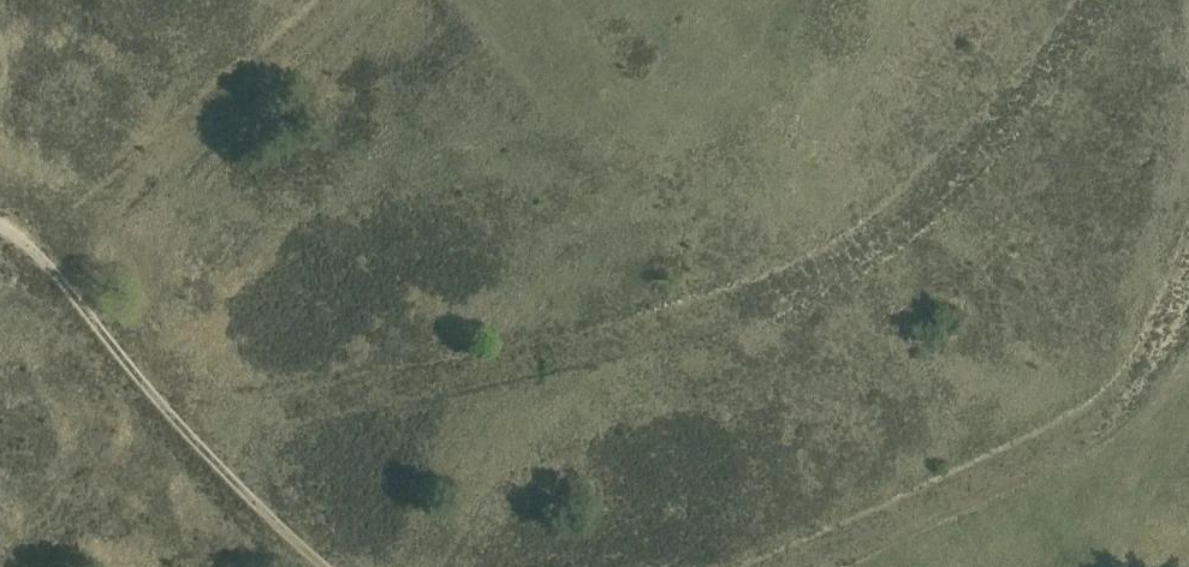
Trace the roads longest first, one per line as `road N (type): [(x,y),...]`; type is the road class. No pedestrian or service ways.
road 1 (track): [(0,222),(52,271),(154,396),(327,566)]

